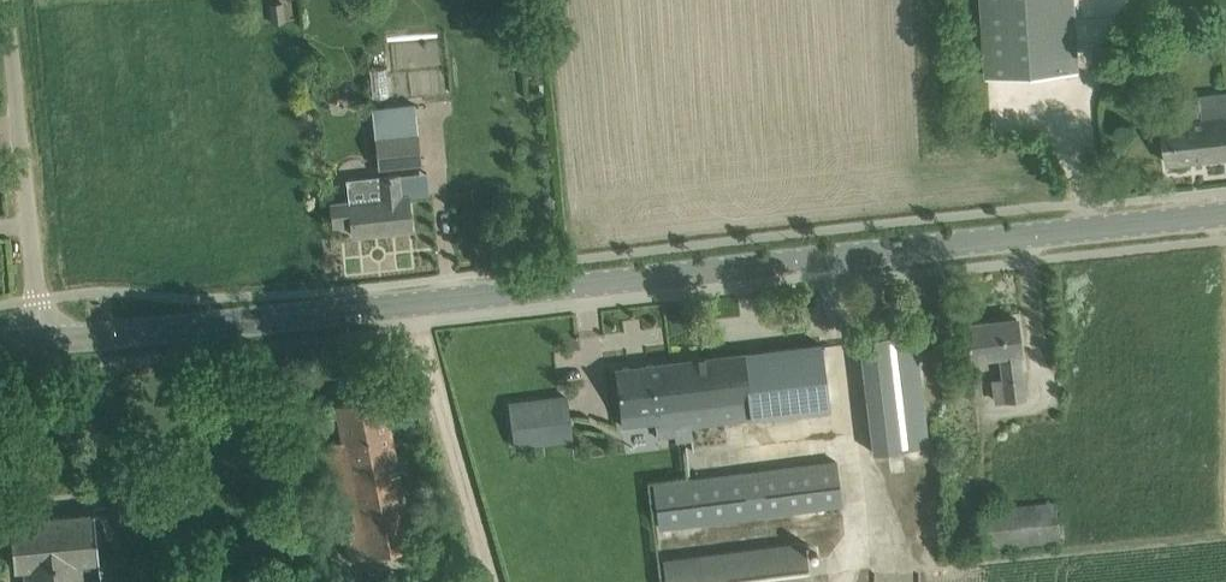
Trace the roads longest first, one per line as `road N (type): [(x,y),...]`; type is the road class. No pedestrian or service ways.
road 1 (tertiary): [(1225,213),(39,337)]
road 2 (unclassified): [(39,337),(8,0)]

